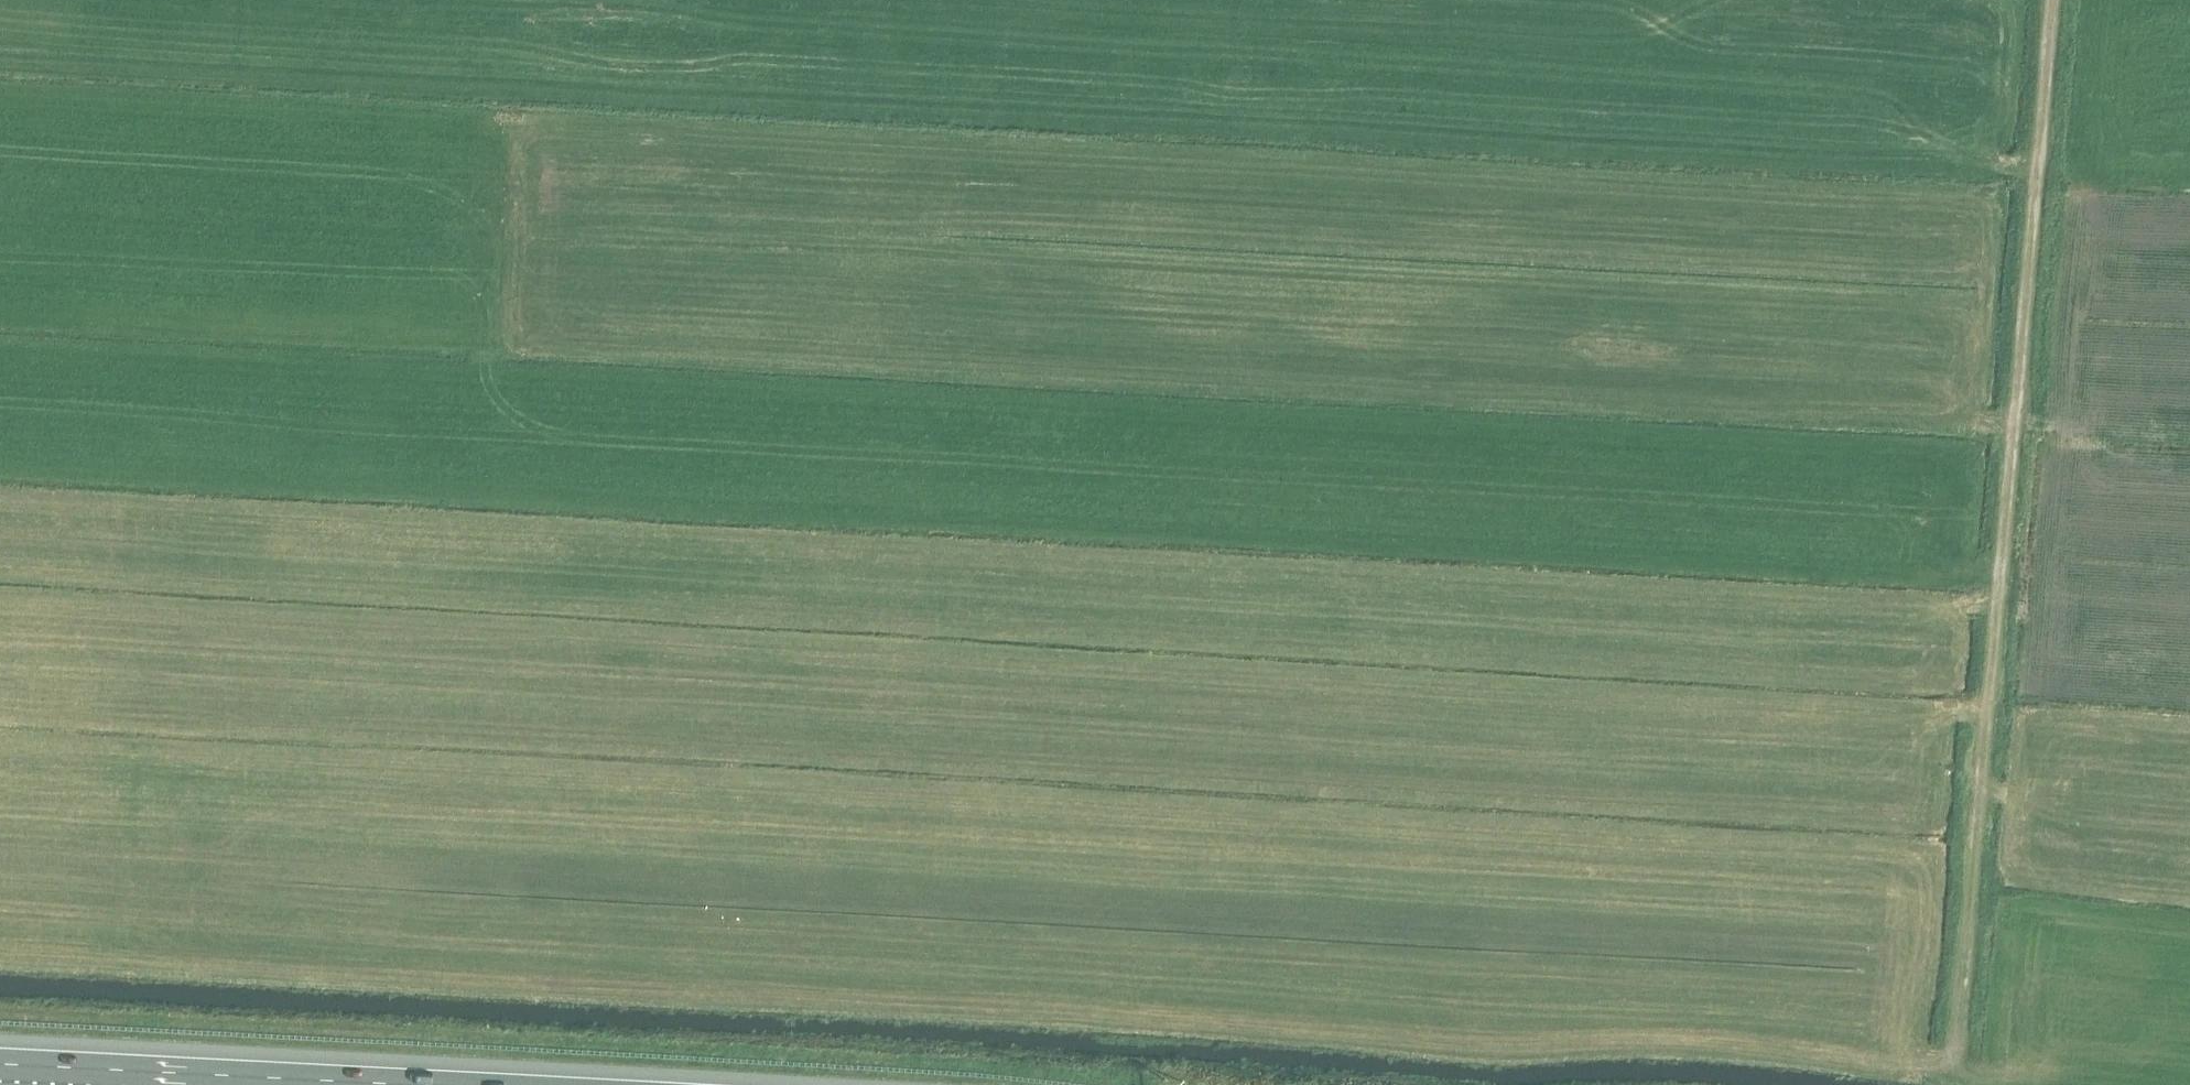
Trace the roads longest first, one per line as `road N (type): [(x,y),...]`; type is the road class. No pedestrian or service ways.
road 1 (track): [(1956,1046),(2054,0)]
road 2 (motorway): [(143,1084),(0,1078)]

